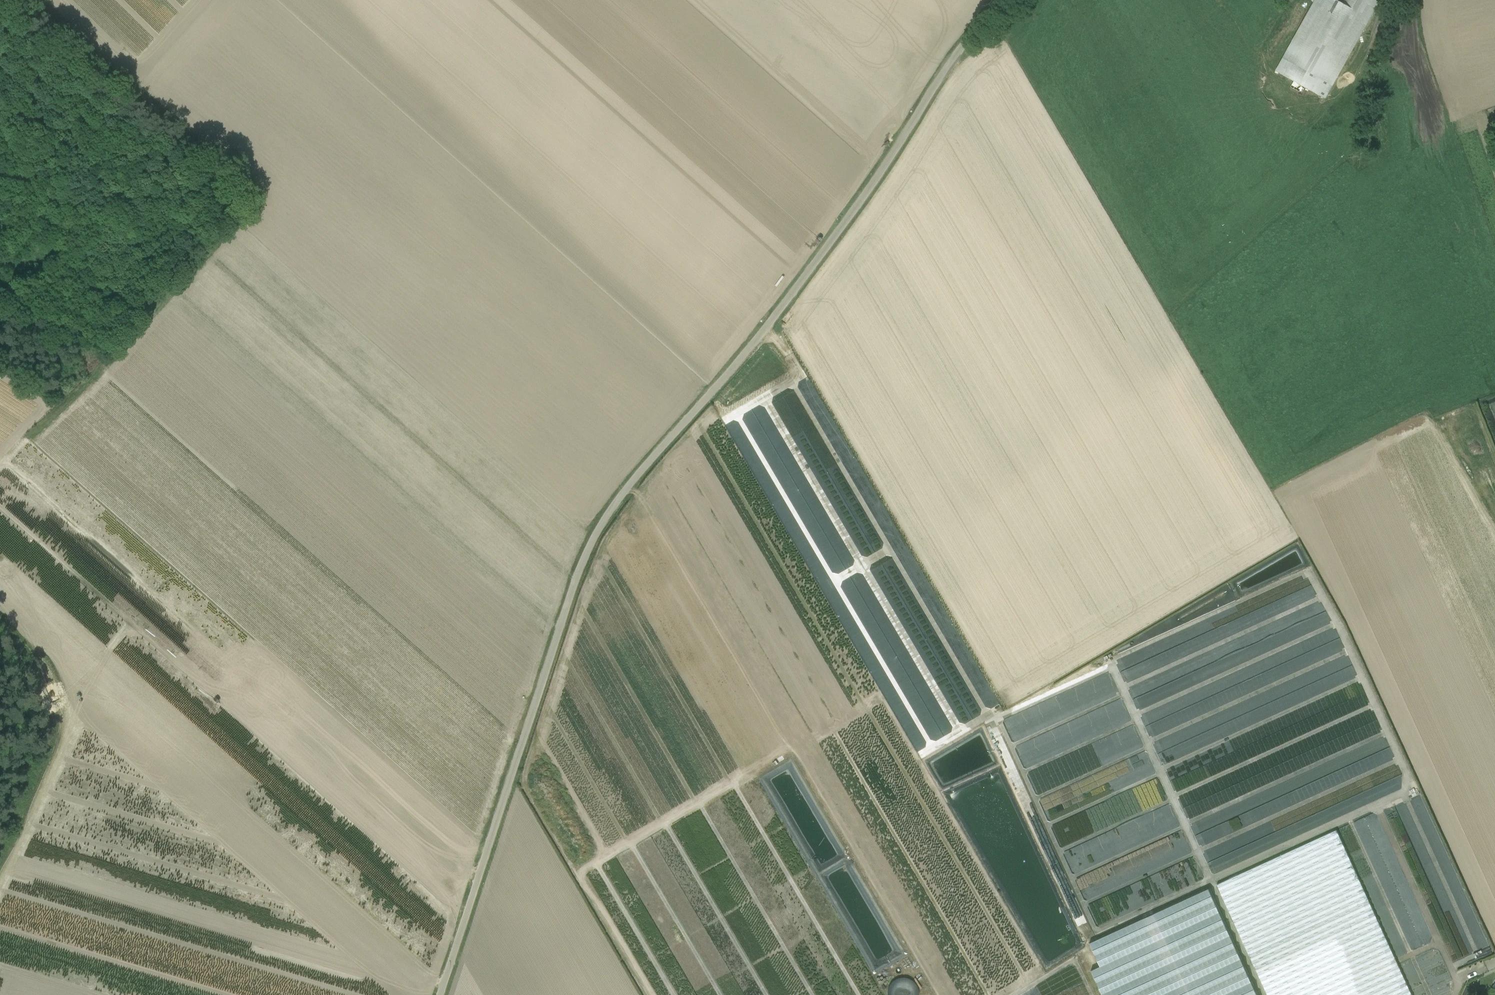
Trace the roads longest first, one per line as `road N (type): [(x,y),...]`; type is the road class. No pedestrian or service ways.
road 1 (unclassified): [(440,994),(601,523),(788,301),(1000,0)]

